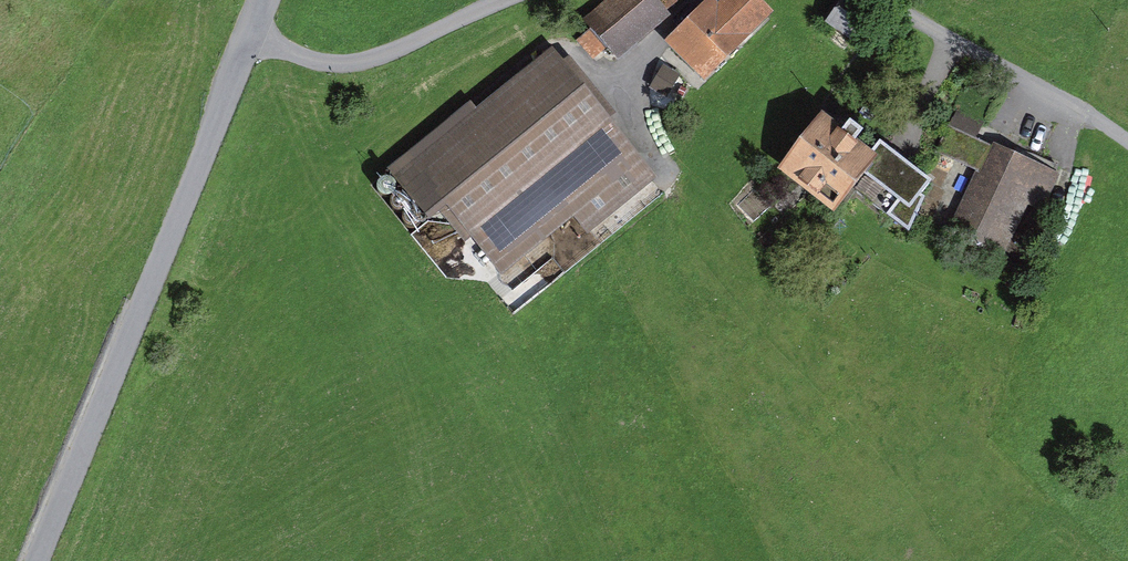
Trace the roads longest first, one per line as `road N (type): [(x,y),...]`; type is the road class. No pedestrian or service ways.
road 1 (unclassified): [(249,37),(38,560)]
road 2 (unclassified): [(1127,140),(892,0)]
road 3 (unclassified): [(503,0),(350,63),(249,37)]

